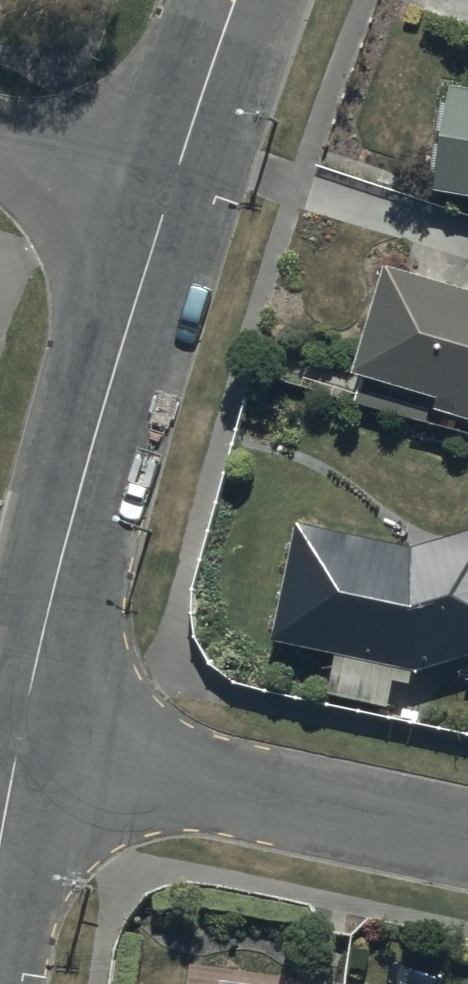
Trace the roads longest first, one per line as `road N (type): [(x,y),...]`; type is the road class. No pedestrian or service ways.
road 1 (residential): [(172,188),(17,750)]
road 2 (residential): [(467,844),(17,750)]
road 3 (residential): [(238,0),(172,188)]
road 4 (residential): [(172,188),(0,140)]

